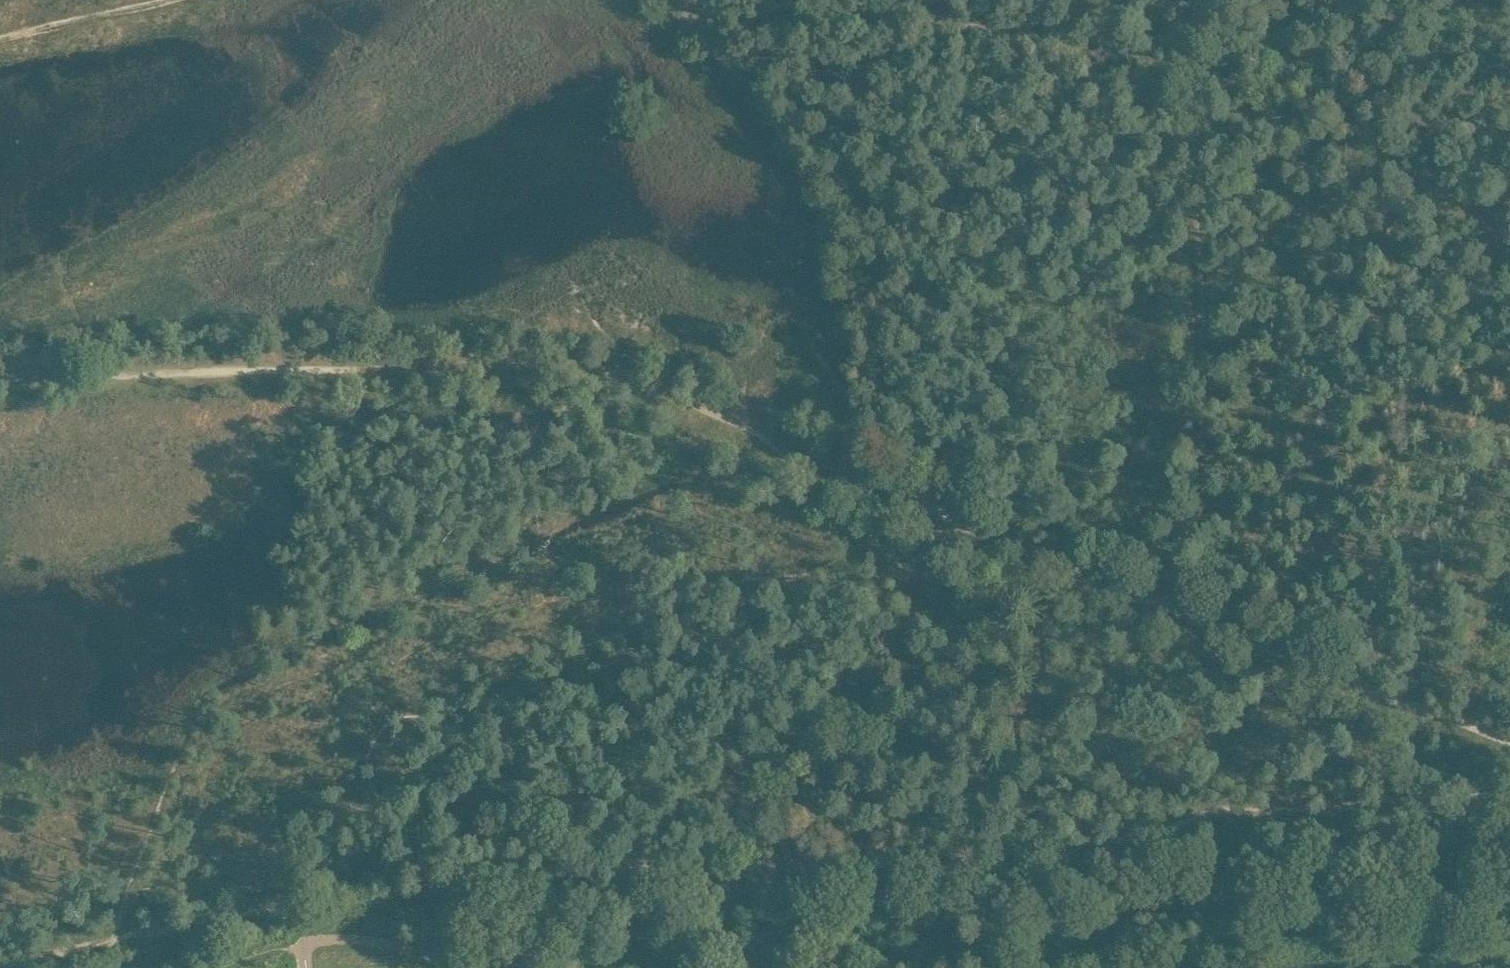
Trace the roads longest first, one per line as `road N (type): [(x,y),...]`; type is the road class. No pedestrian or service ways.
road 1 (track): [(532,878),(768,859),(1063,851),(1227,814),(1509,790)]
road 2 (track): [(883,0),(1297,78),(1440,123),(1509,134)]
road 3 (track): [(828,461),(851,408),(820,203),(760,132),(675,0)]
road 4 (track): [(1509,741),(1198,615)]
road 5 (track): [(1198,615),(937,511)]
road 6 (track): [(379,898),(115,938)]
road 7 (track): [(379,898),(532,878)]
road 8 (track): [(937,511),(828,461)]

